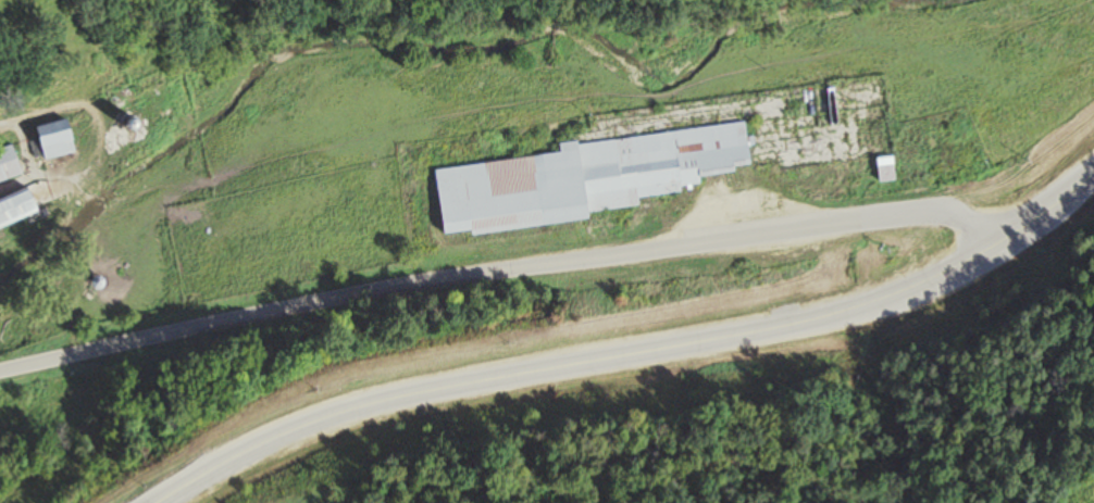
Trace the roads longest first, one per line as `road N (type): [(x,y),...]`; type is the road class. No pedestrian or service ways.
road 1 (residential): [(0,351),(435,275),(955,211),(1014,244)]
road 2 (primary): [(156,502),(221,463),(385,401),(885,301),(1014,244),(1093,175)]

